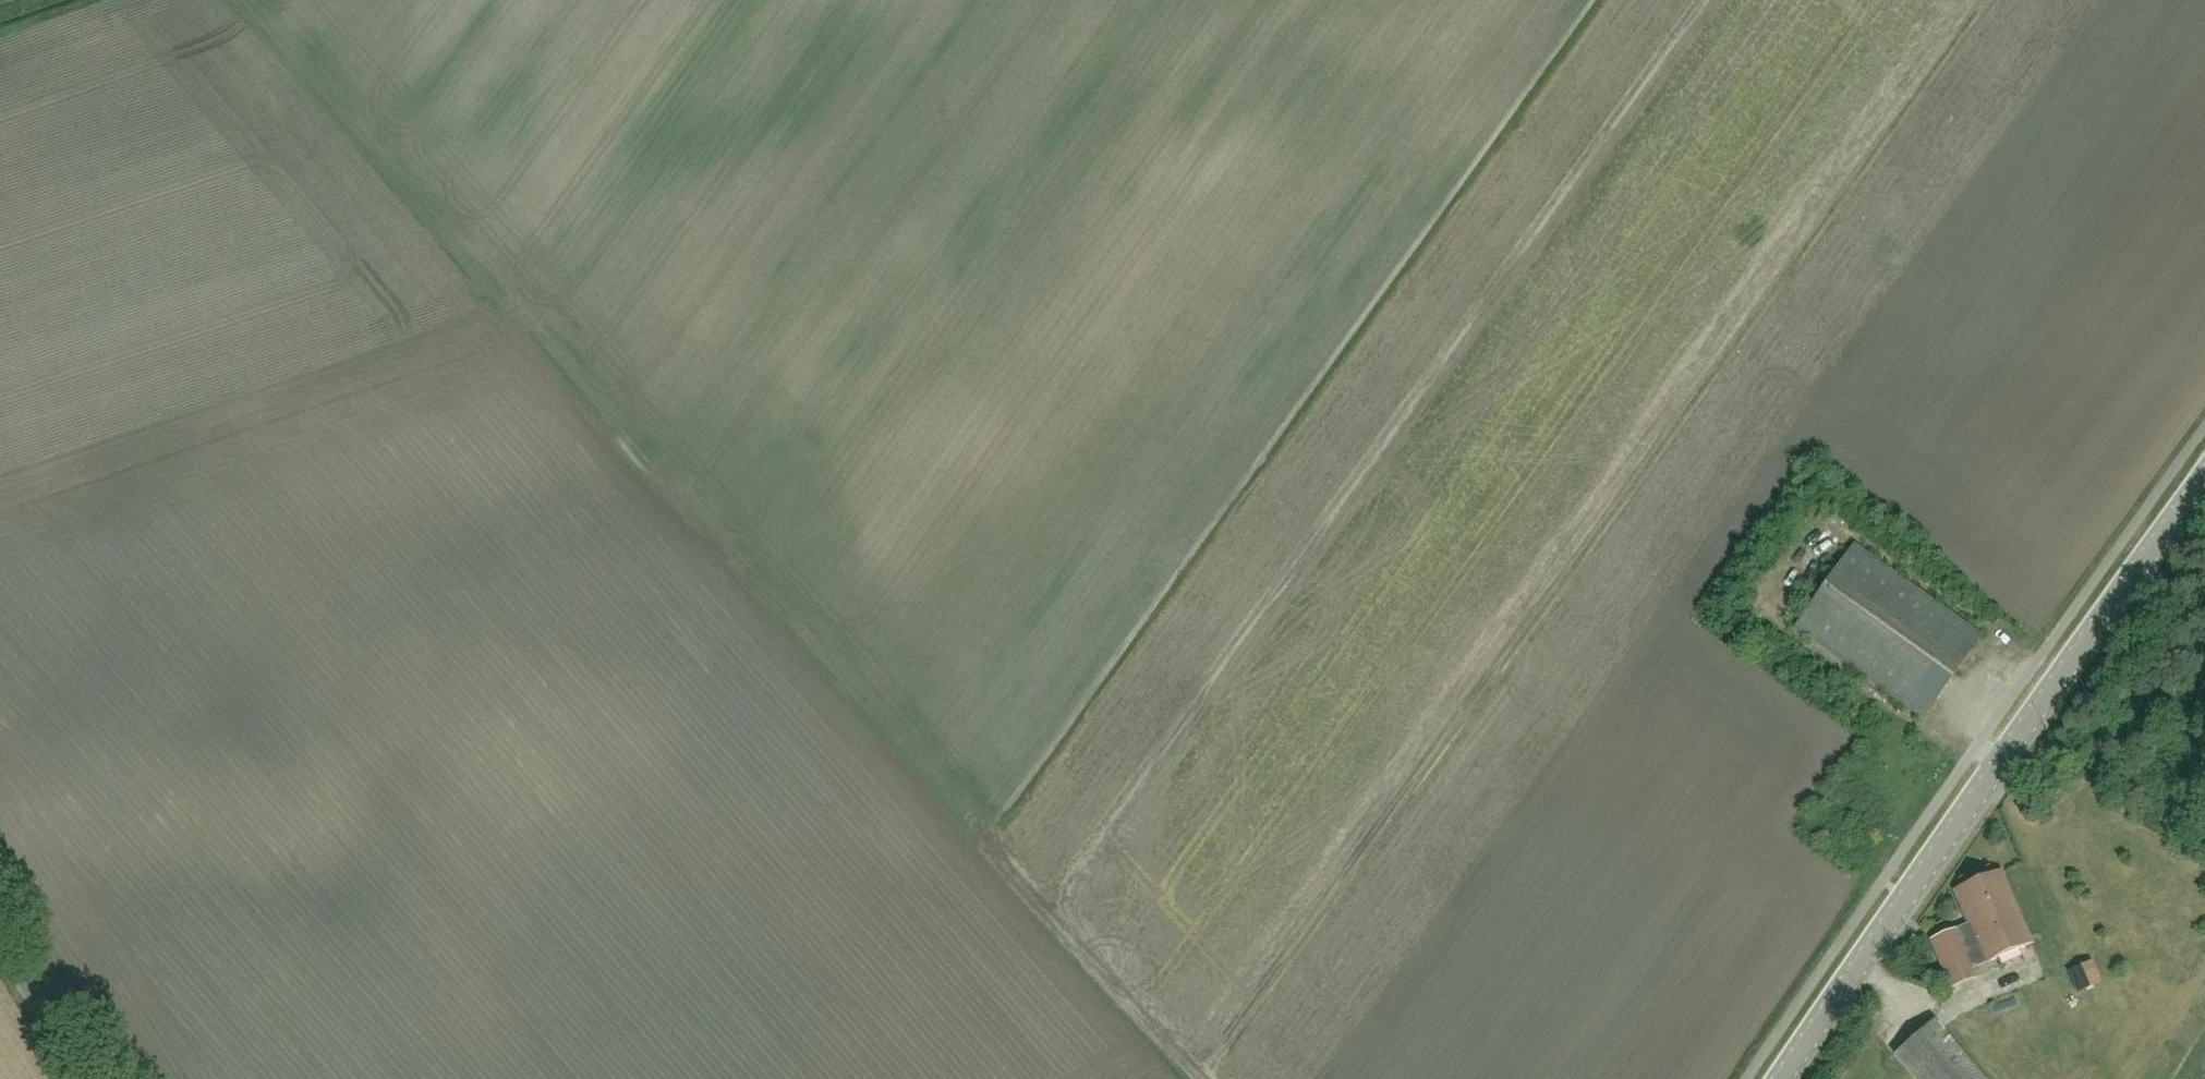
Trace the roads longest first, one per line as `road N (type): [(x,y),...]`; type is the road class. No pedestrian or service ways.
road 1 (tertiary): [(1784,1078),(2204,495)]
road 2 (unclassified): [(88,1078),(0,946)]

